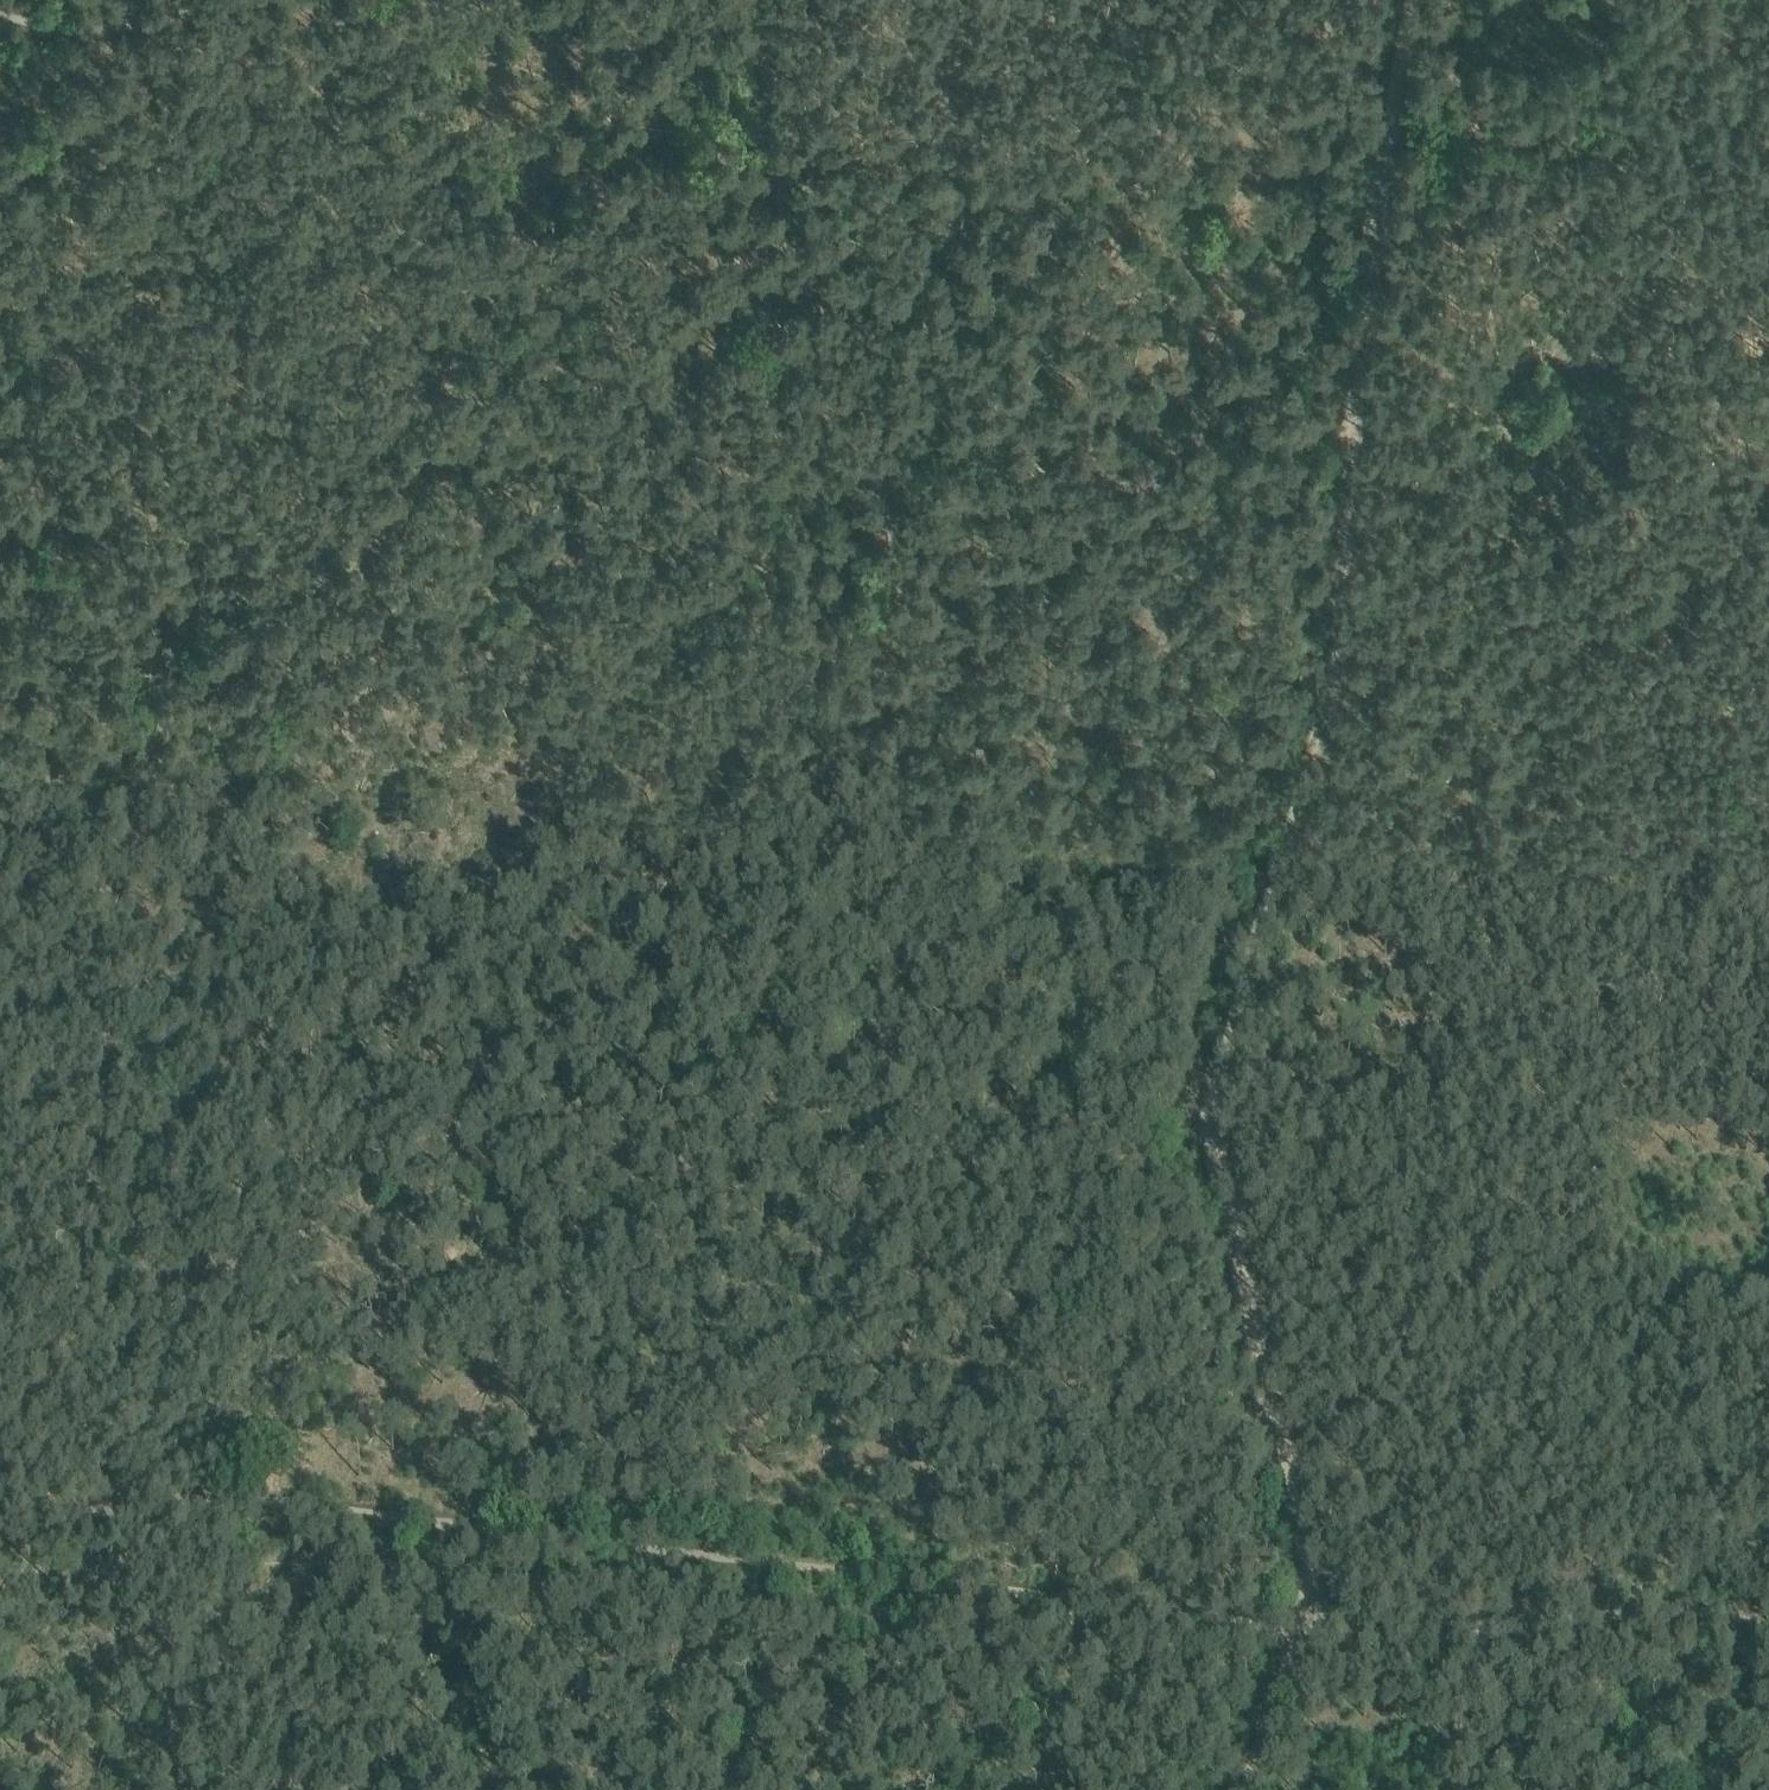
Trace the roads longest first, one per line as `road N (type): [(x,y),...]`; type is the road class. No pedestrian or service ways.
road 1 (track): [(1406,0),(1368,393),(1328,655),(1220,1043),(1214,1135),(1304,1621)]
road 2 (track): [(1304,1621),(369,1507),(119,1504),(0,1525)]
road 3 (track): [(1245,1789),(1304,1621)]

